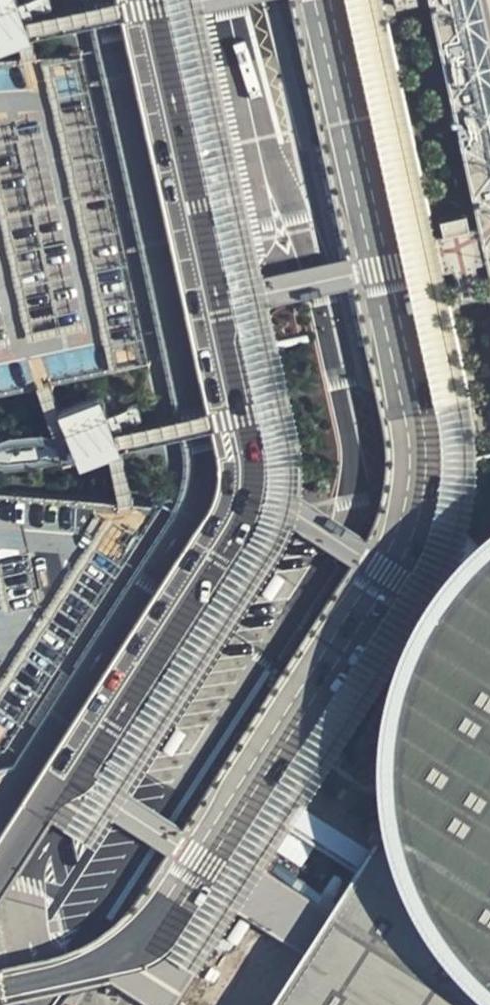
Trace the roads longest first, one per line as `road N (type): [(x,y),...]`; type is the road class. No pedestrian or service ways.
road 1 (secondary): [(0,869),(49,794),(80,774),(237,531),(253,488),(251,443),(155,0)]

